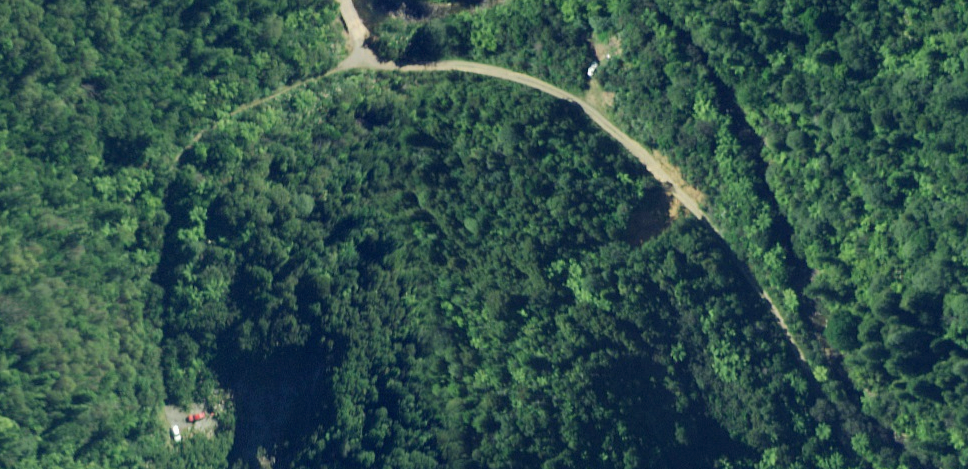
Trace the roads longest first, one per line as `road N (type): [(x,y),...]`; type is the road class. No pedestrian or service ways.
road 1 (unclassified): [(872,468),(800,330),(656,156),(591,92),(520,64),(384,44),(358,0)]
road 2 (track): [(720,468),(598,324),(527,287),(471,282),(433,256),(359,299),(324,345)]
road 3 (track): [(241,327),(238,208),(271,150),(415,77),(427,50)]

